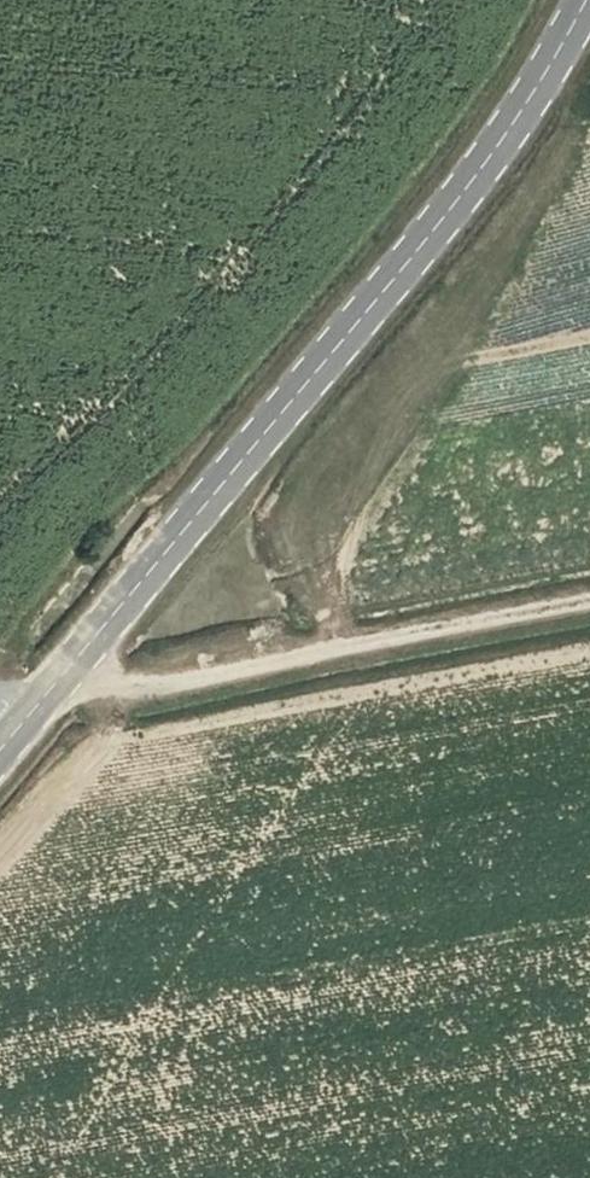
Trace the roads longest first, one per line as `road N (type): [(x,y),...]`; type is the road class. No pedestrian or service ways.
road 1 (tertiary): [(54,698),(449,227),(589,17)]
road 2 (track): [(589,603),(154,690),(54,698)]

